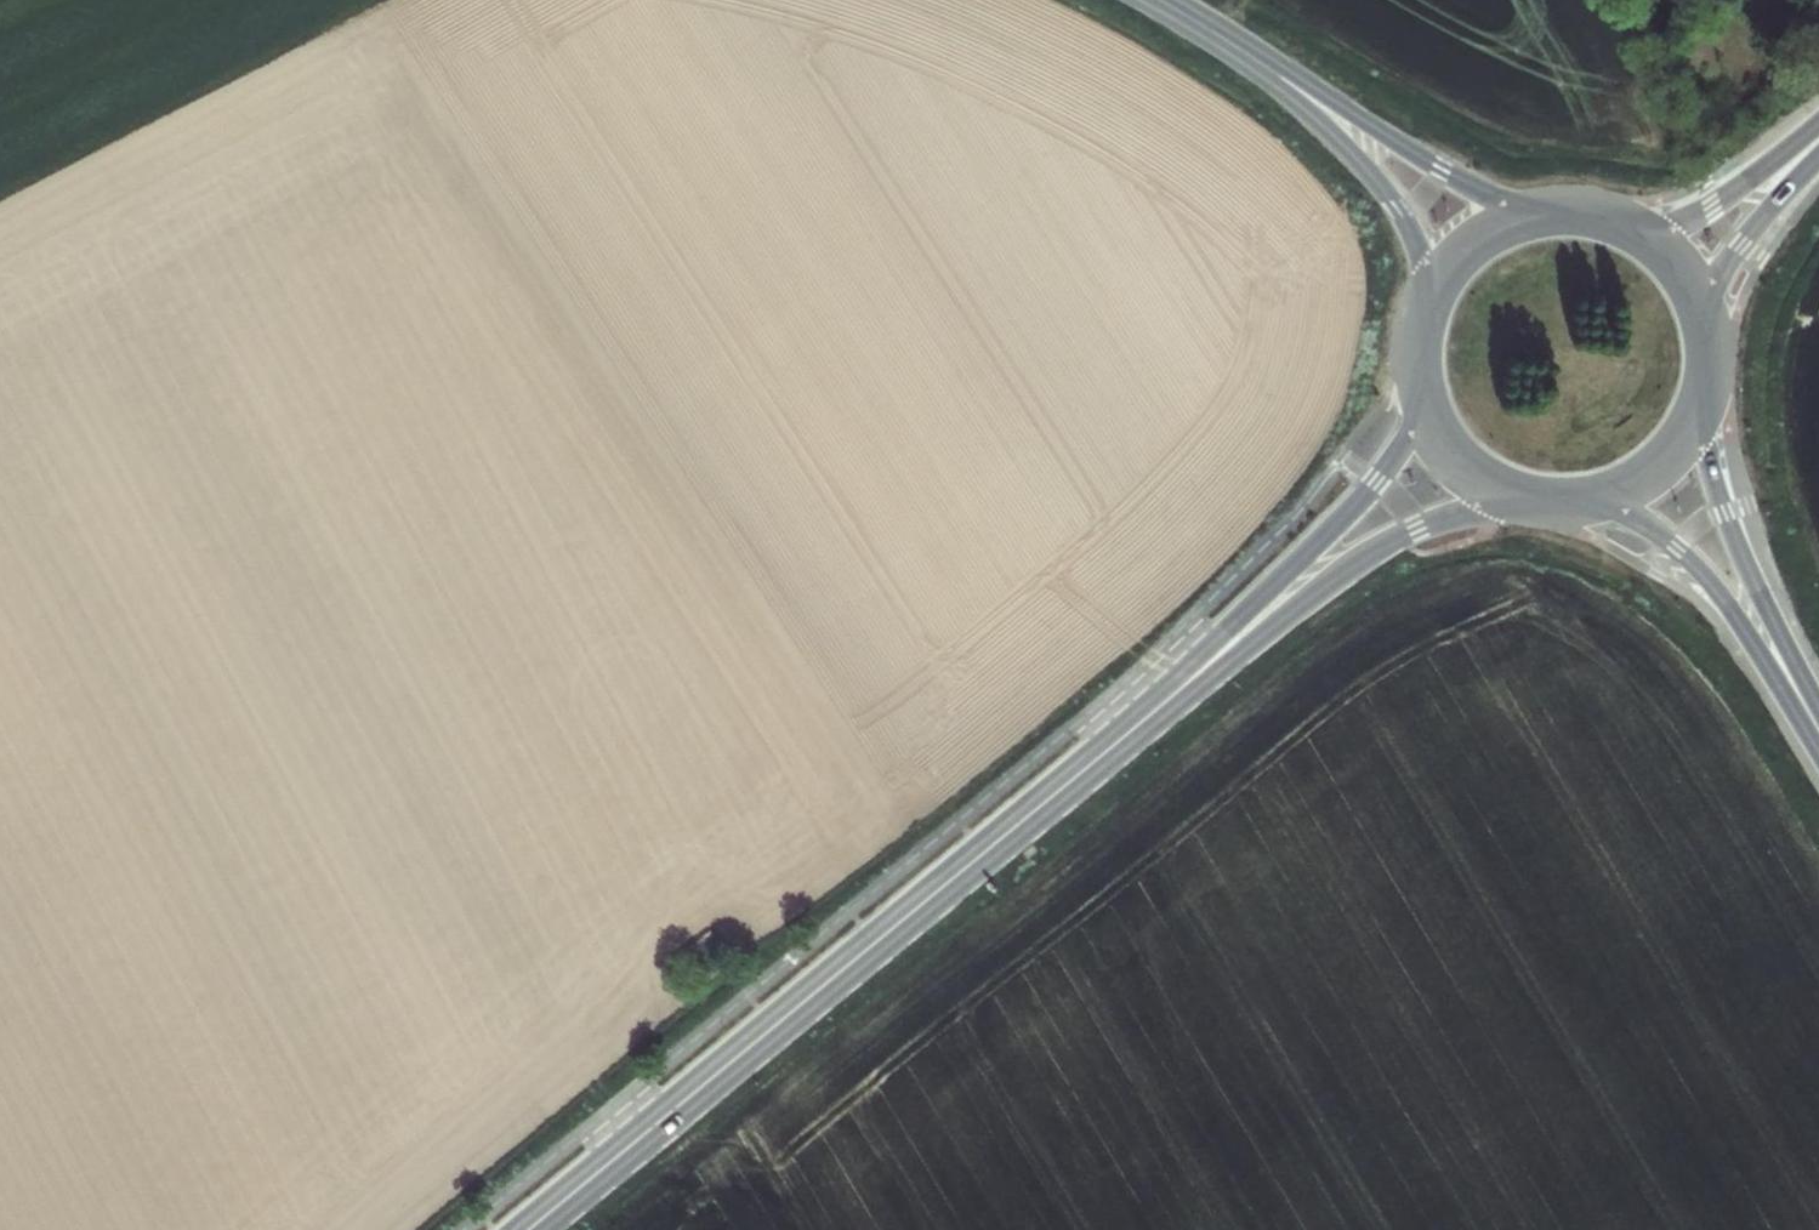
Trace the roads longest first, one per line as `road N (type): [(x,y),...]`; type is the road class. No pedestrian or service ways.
road 1 (secondary): [(528,1229),(1141,720)]
road 2 (secondary): [(1421,367),(1410,428),(1382,471),(1141,720)]
road 3 (secondary): [(1141,720),(1396,538),(1472,506),(1535,496)]
road 4 (tertiary): [(1562,217),(1474,190),(1224,39)]
road 5 (secondary): [(1818,724),(1724,513),(1707,450),(1703,373)]
road 6 (secondary): [(1556,499),(1609,509),(1673,546),(1818,729)]
road 7 (tertiary): [(1224,39),(1301,102),(1379,184),(1419,249),(1431,306)]
road 8 (secondary): [(1818,128),(1708,207),(1669,222),(1604,223)]
road 9 (secondary): [(1701,330),(1716,282),(1818,149)]
road 10 (secondary): [(1556,499),(1616,488),(1653,466),(1681,434),(1703,373)]
road 11 (secondary): [(1421,367),(1438,426),(1463,458),(1496,483),(1535,496)]
road 12 (secondary): [(1562,217),(1519,224),(1481,242),(1431,306)]
road 13 (secondary): [(1701,330),(1674,272),(1643,242),(1604,223)]

